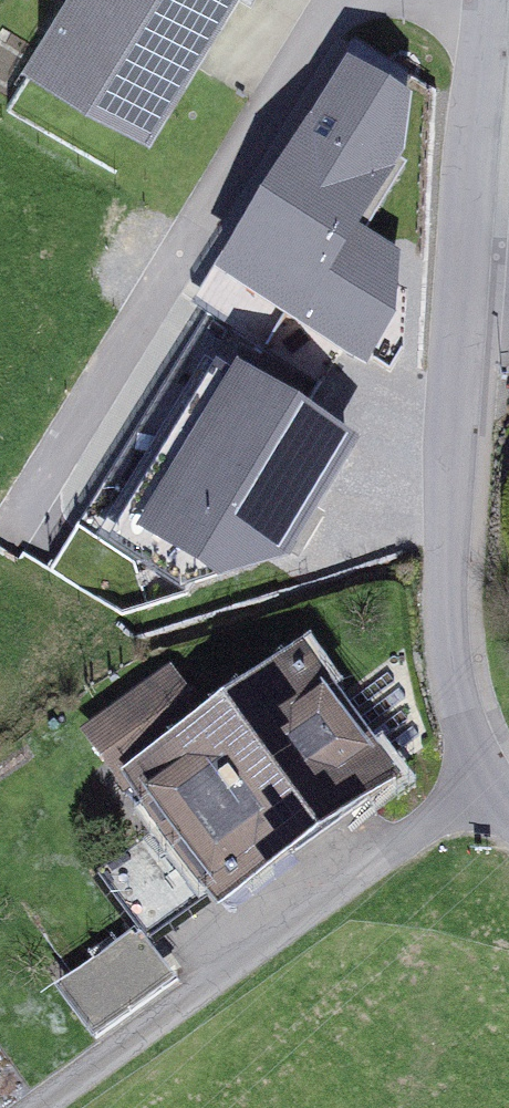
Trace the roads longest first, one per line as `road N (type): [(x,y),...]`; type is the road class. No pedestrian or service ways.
road 1 (residential): [(490,781),(34,1107)]
road 2 (unclassified): [(490,781),(461,719),(445,594),(464,291)]
road 3 (unclassified): [(464,291),(488,0)]

